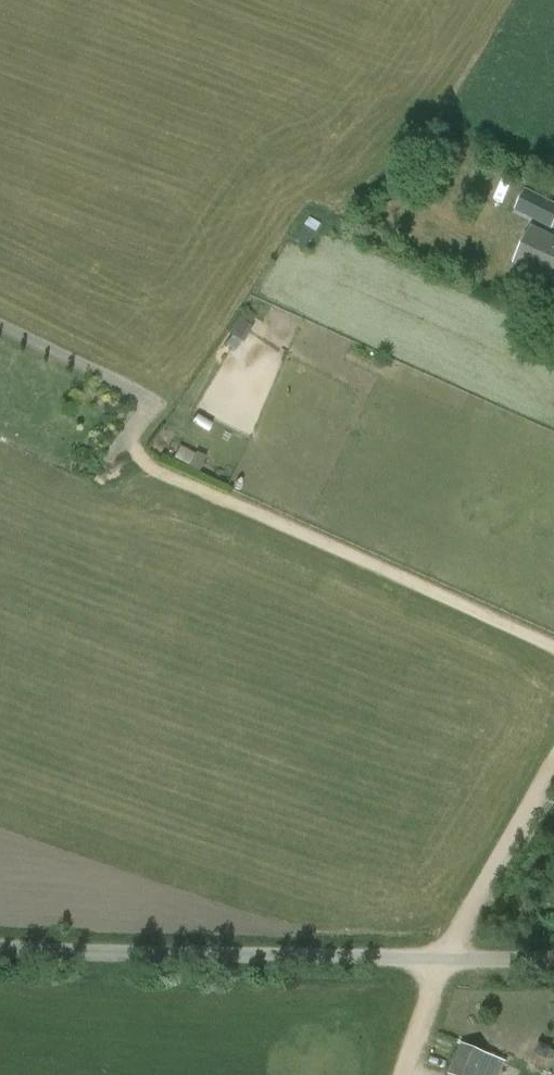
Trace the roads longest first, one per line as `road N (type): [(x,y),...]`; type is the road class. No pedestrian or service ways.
road 1 (unclassified): [(553,959),(0,946)]
road 2 (track): [(553,649),(142,463),(123,442)]
road 3 (track): [(401,1074),(442,959),(553,765)]
road 4 (unclassified): [(123,442),(150,402),(0,328)]

